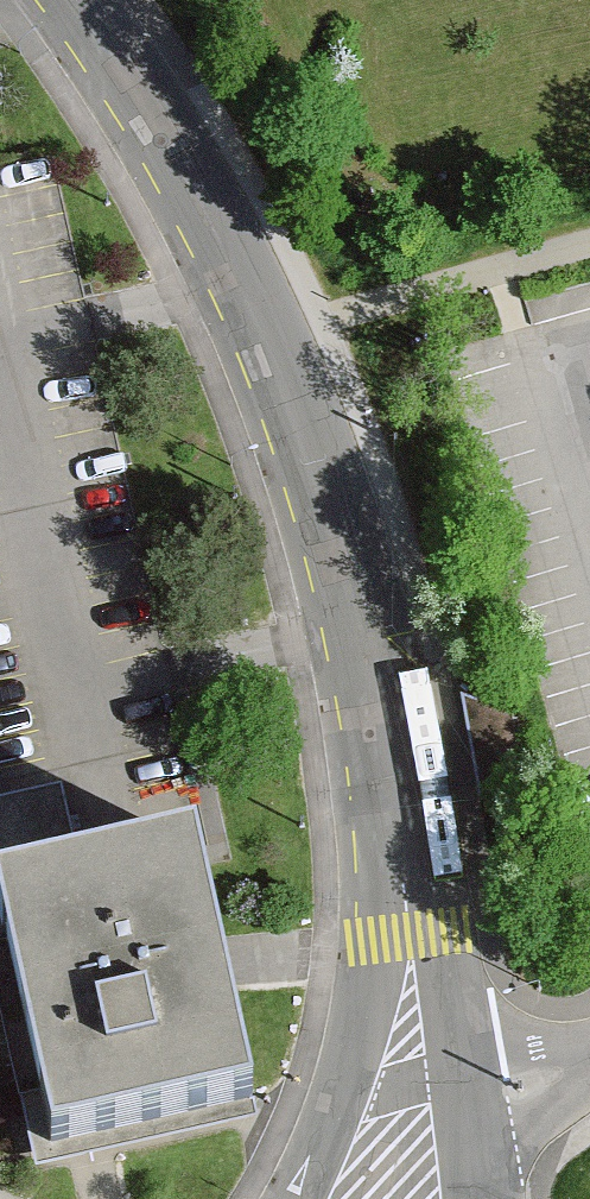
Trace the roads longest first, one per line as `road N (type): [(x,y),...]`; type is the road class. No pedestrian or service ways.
road 1 (residential): [(77,0),(176,141),(271,338),(365,626),(400,826),(410,935),(392,1198)]
road 2 (trunk): [(552,1198),(566,892),(576,0)]

